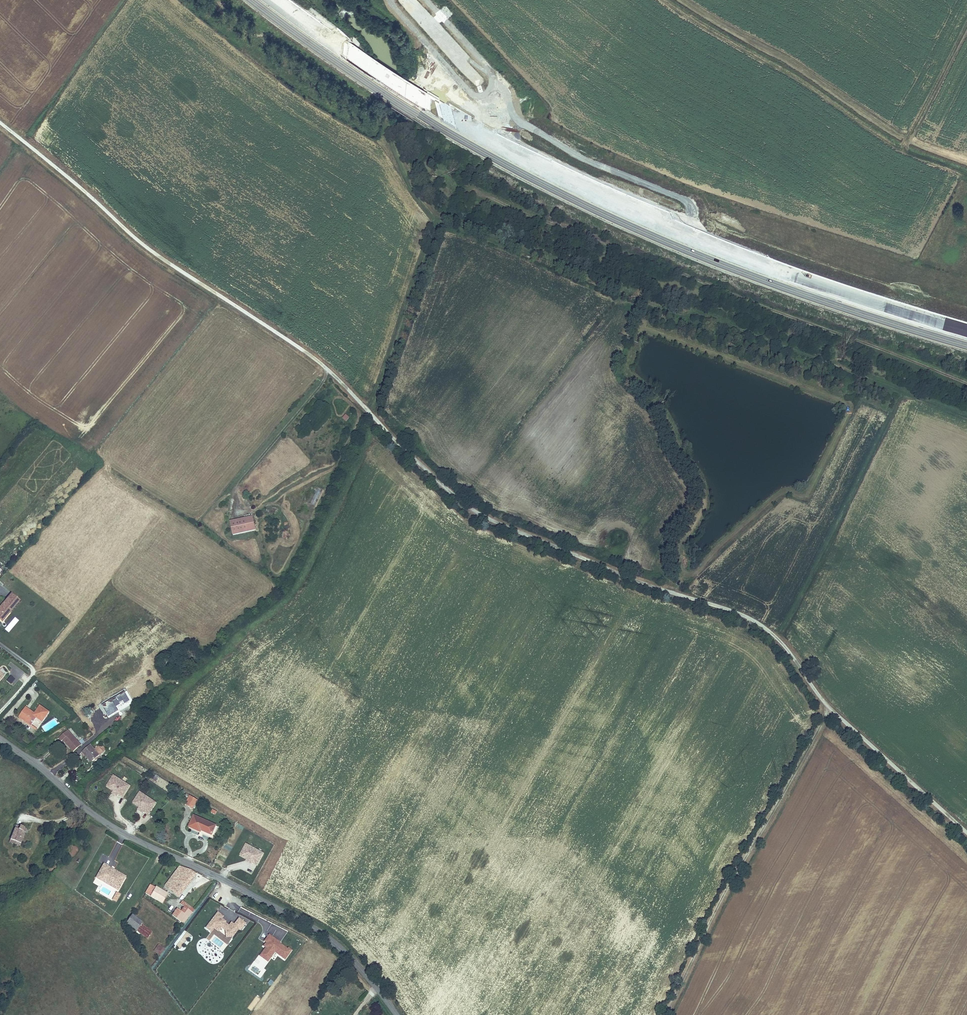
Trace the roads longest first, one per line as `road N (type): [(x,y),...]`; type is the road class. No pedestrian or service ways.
road 1 (motorway): [(257,0),(442,126),(604,213),(751,275),(966,346)]
road 2 (motorway): [(966,330),(758,263),(609,201),(453,118),(277,0)]
road 3 (track): [(367,410),(481,513),(757,620),(829,706),(966,831)]
road 4 (track): [(438,214),(674,311),(703,312),(966,415)]
road 5 (track): [(966,381),(530,214),(474,188),(463,173)]
road 6 (tertiary): [(398,1014),(323,935),(107,823),(0,738)]
road 7 (track): [(0,122),(145,245),(313,356),(367,410)]
road 8 (track): [(829,706),(664,1014)]
road 9 (track): [(672,0),(883,137),(966,172)]
road 10 (track): [(367,410),(438,214)]
road 11 (track): [(385,79),(388,129),(438,214)]
road 12 (track): [(966,25),(903,148)]

